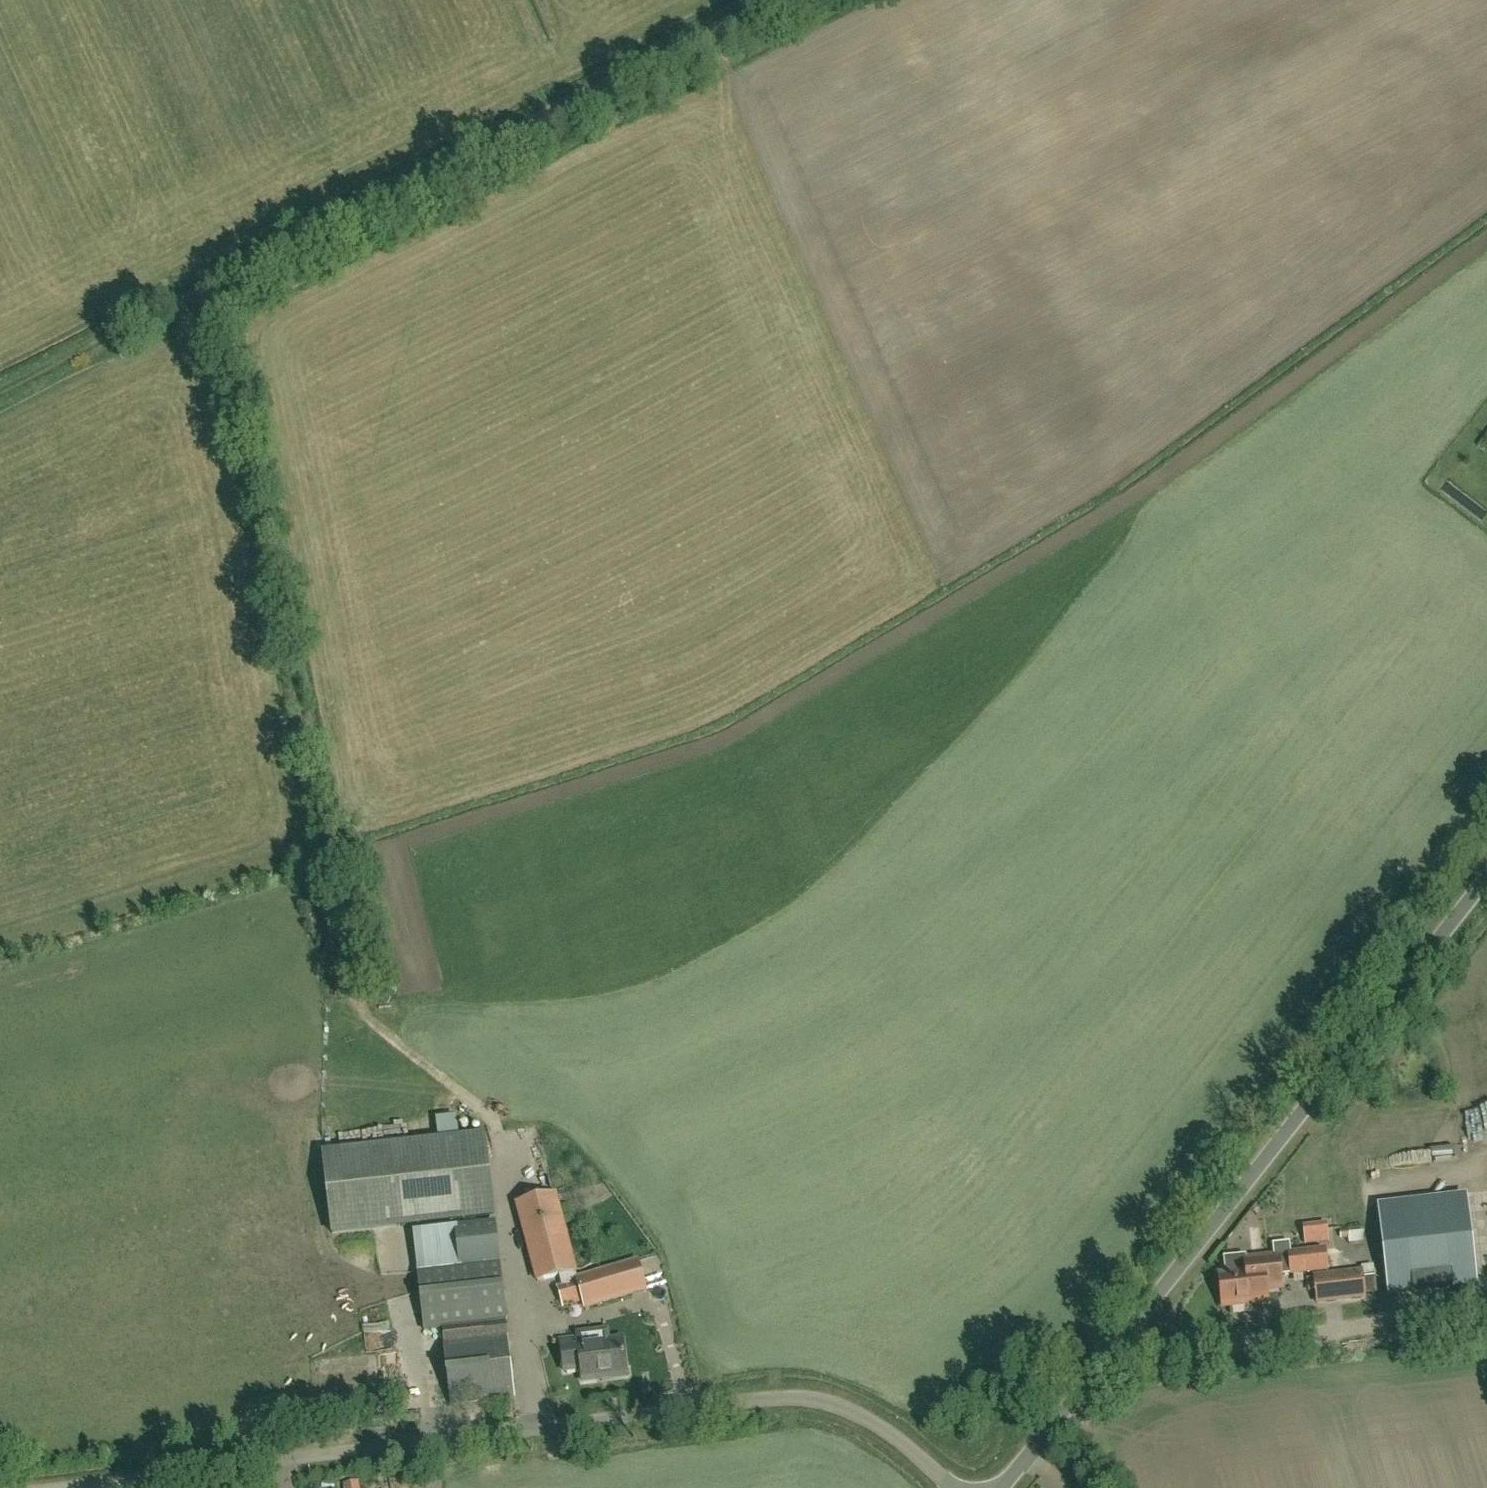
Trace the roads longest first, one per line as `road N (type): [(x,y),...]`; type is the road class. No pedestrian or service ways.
road 1 (unclassified): [(949,1487),(840,1408),(768,1399),(63,1487)]
road 2 (unclassified): [(1001,1487),(1486,878)]
road 3 (track): [(1486,1313),(1163,1352),(1121,1336)]

